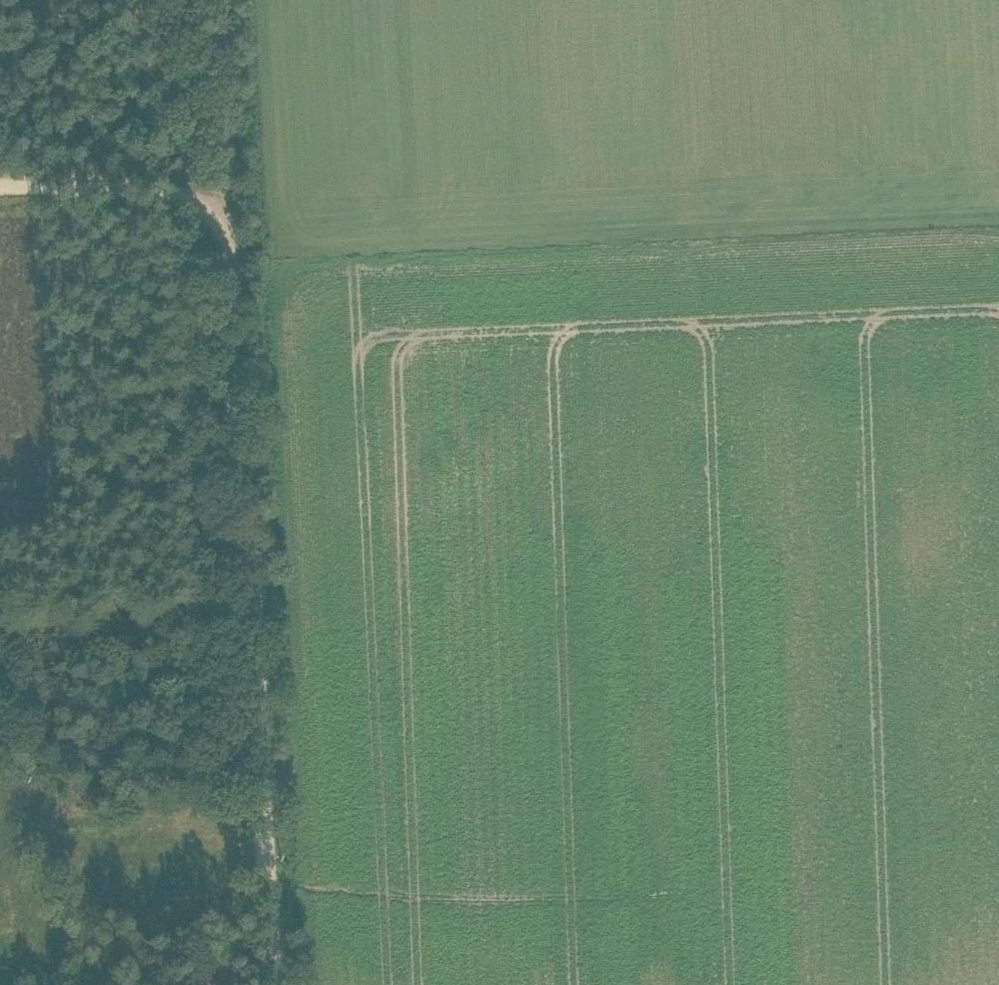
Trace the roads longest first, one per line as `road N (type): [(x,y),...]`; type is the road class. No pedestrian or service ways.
road 1 (track): [(223,212),(273,984)]
road 2 (track): [(0,187),(126,185),(223,212)]
road 3 (track): [(219,0),(223,212)]

